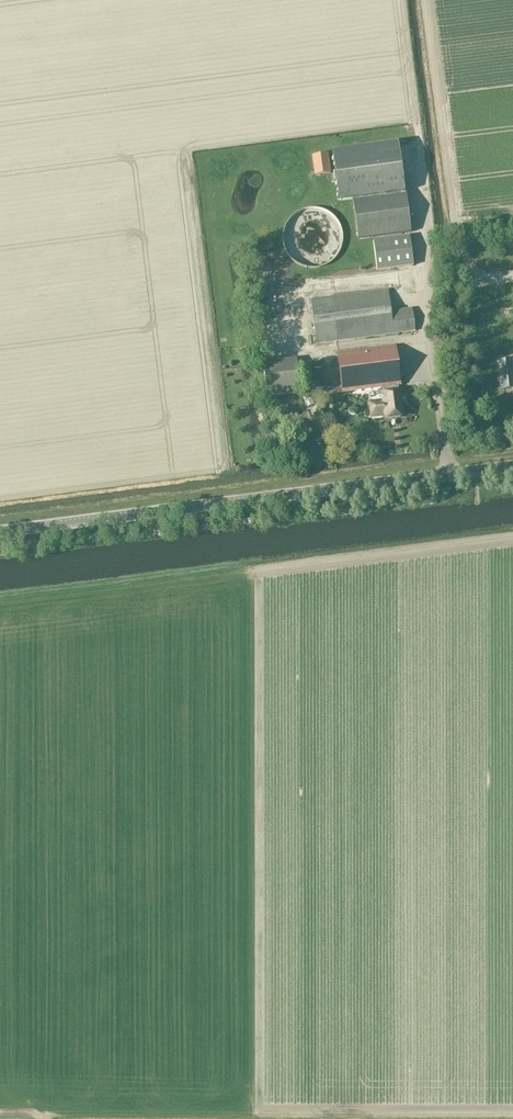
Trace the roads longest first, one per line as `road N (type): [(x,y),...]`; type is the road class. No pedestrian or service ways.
road 1 (unclassified): [(0,531),(512,466)]

